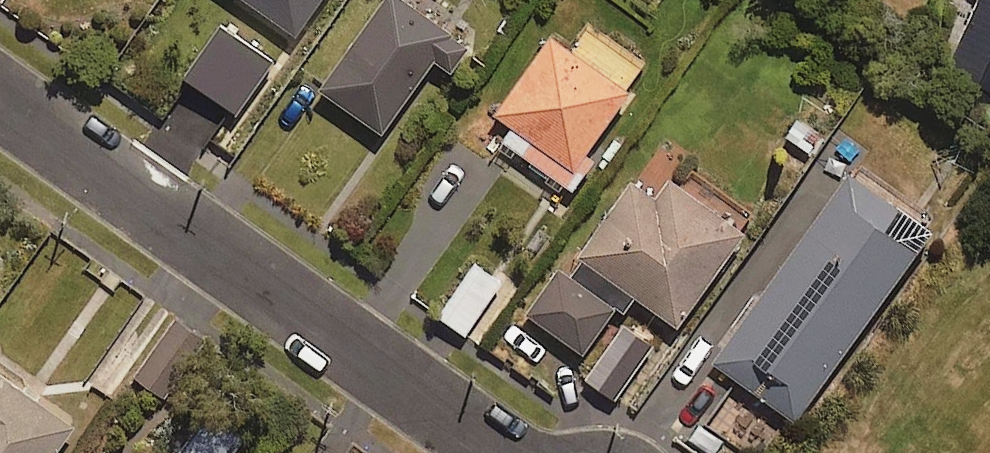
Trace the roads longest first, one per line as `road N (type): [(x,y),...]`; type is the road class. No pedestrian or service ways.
road 1 (residential): [(501,452),(0,101)]

